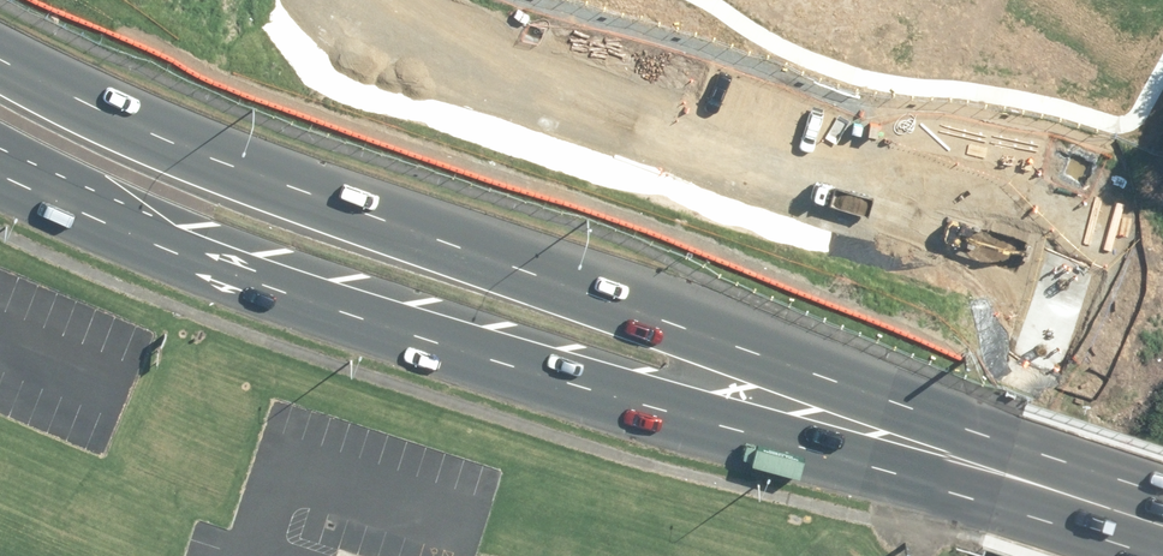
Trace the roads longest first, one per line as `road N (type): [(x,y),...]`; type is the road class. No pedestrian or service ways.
road 1 (primary): [(0,51),(131,114),(436,231),(1162,487)]
road 2 (primary): [(1152,555),(230,270),(0,173)]

